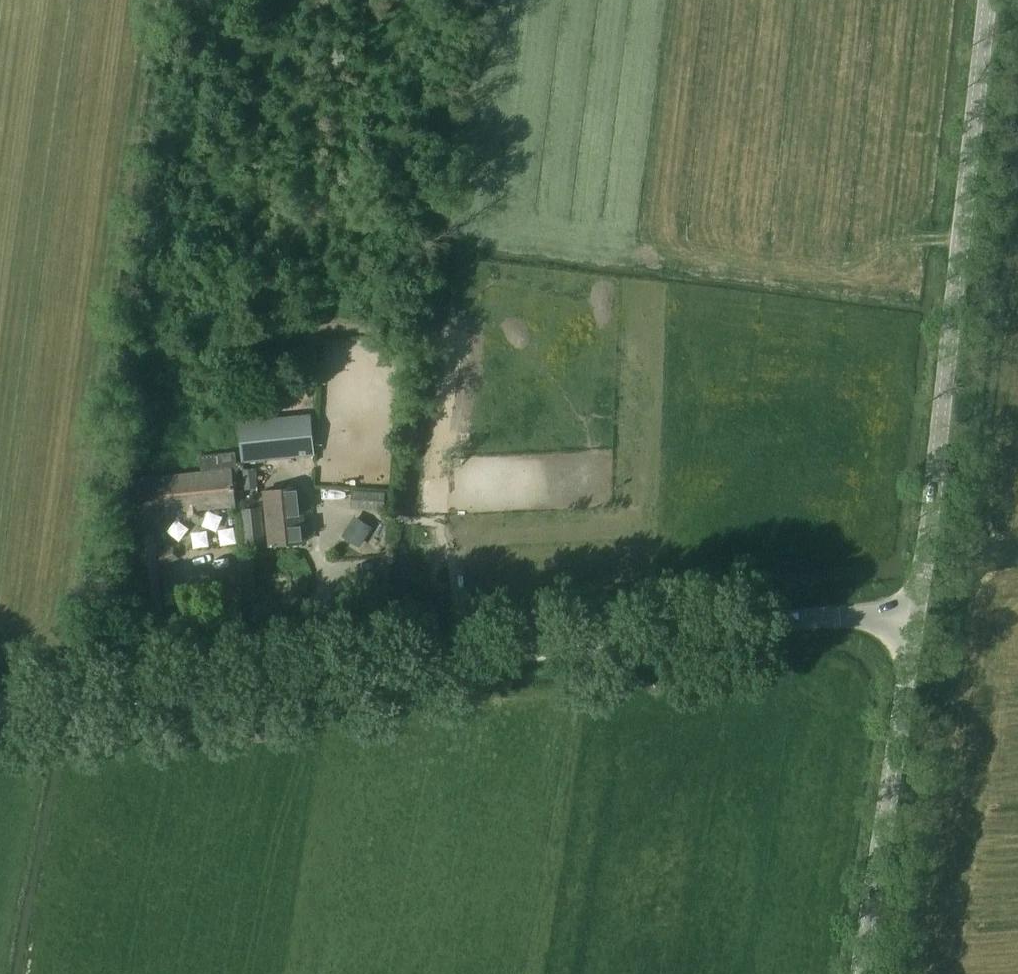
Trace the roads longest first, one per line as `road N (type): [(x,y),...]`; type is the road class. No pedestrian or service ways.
road 1 (unclassified): [(0,708),(909,609)]
road 2 (unclassified): [(909,609),(980,0)]
road 3 (unclassified): [(855,973),(909,609)]

